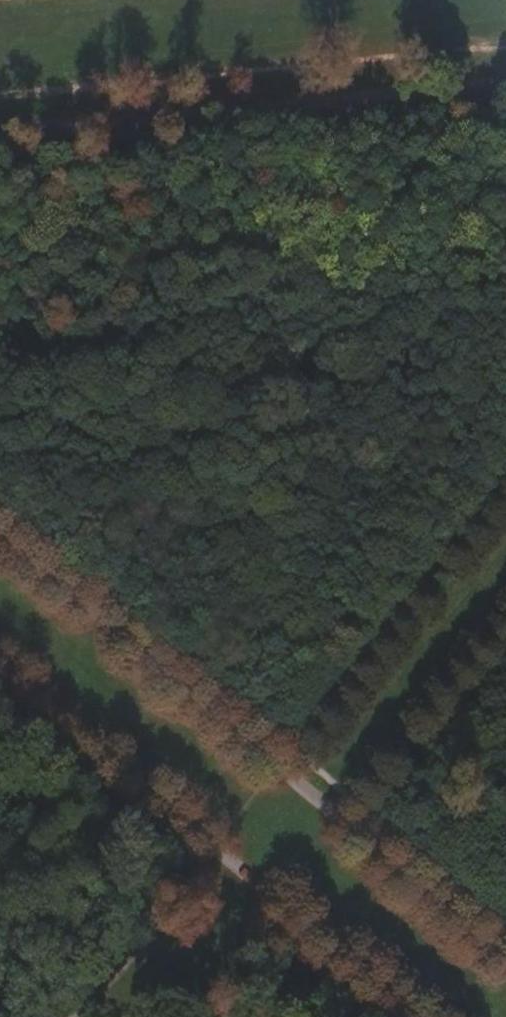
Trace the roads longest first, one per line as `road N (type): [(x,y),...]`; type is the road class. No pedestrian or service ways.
road 1 (track): [(505,471),(287,762),(75,1016)]
road 2 (unclassified): [(505,948),(0,517)]
road 3 (unclassified): [(0,658),(413,1016)]
road 4 (track): [(0,134),(505,86)]
road 5 (track): [(505,663),(222,1016)]

